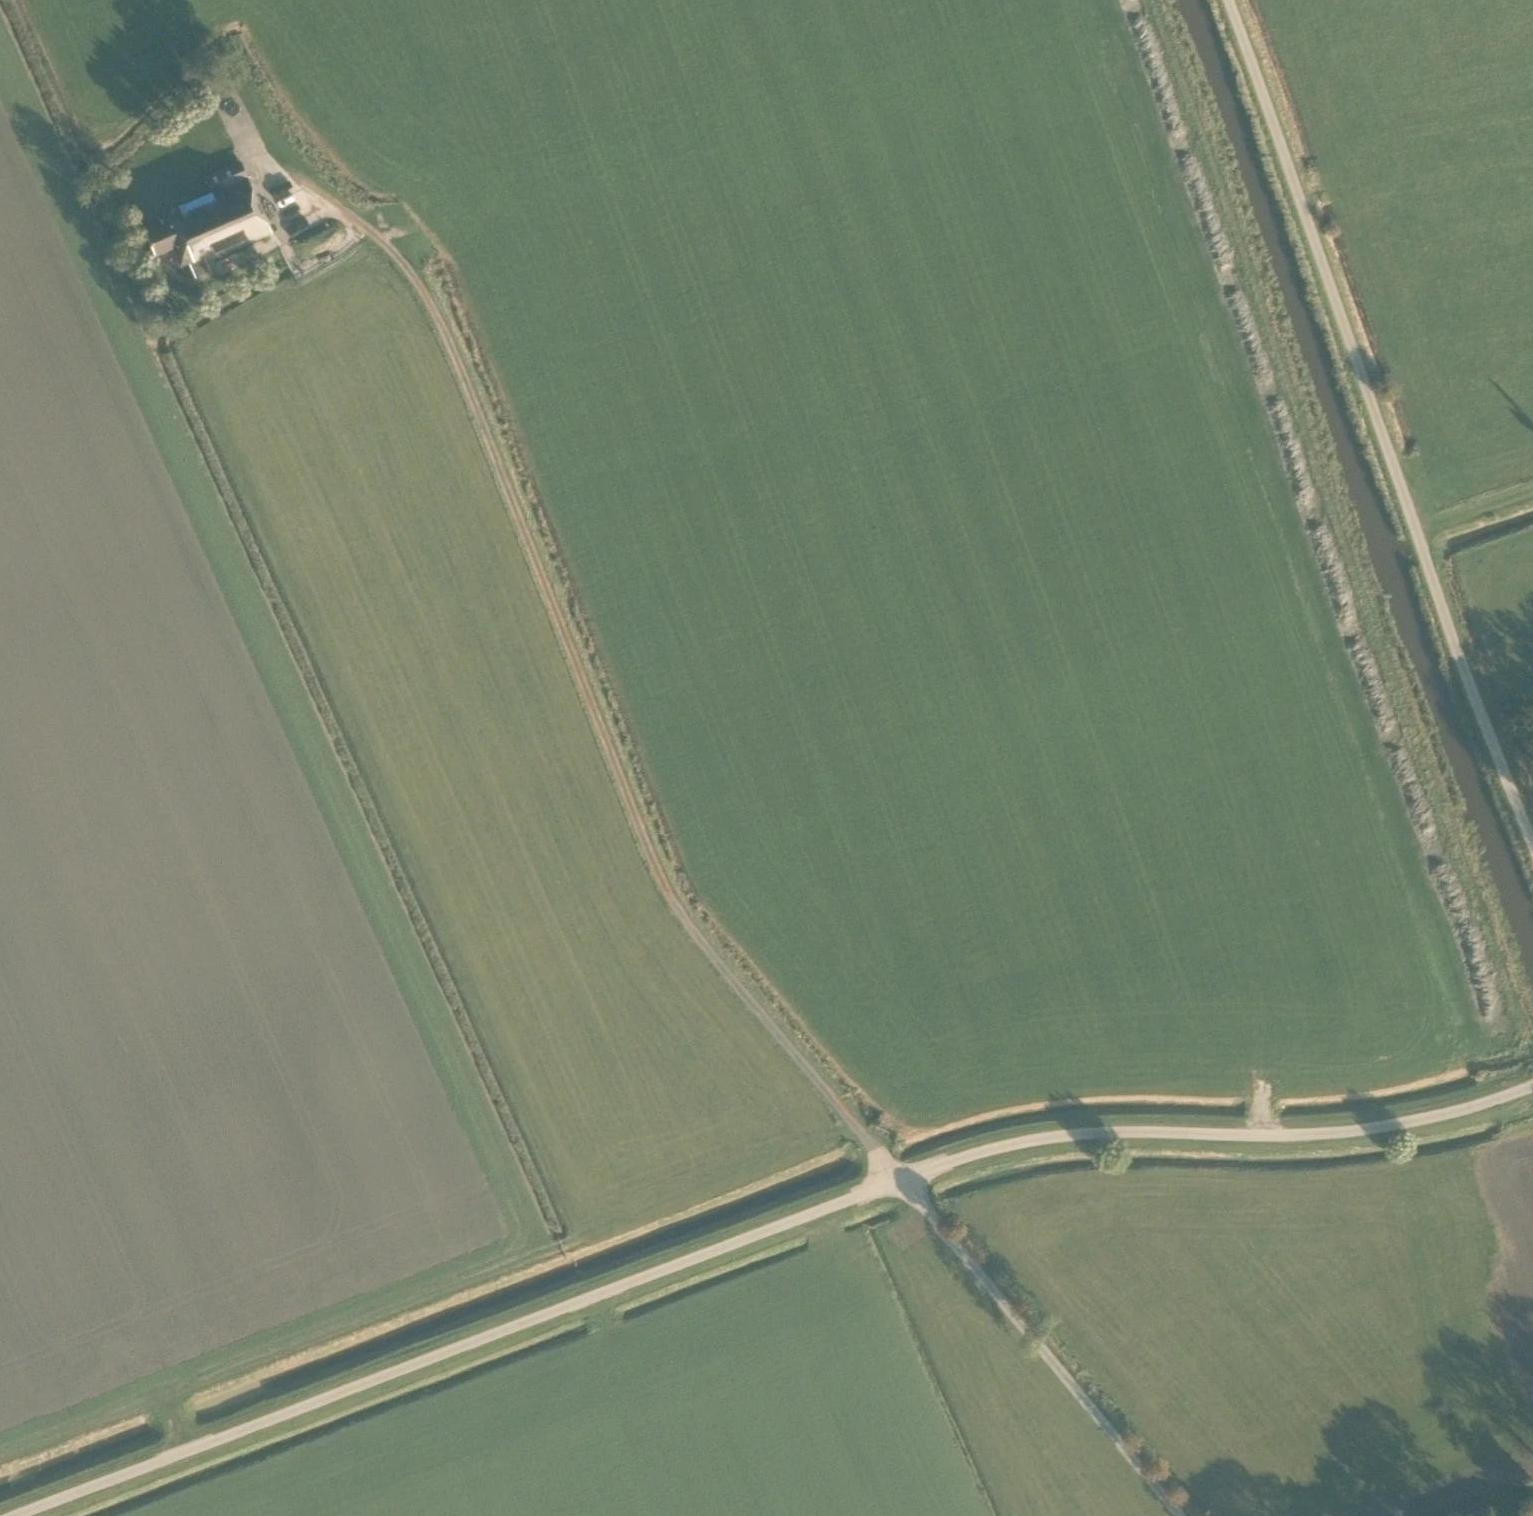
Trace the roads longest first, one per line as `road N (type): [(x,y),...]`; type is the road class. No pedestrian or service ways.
road 1 (unclassified): [(10,1515),(957,1157),(1084,1133),(1341,1131),(1532,1085)]
road 2 (unclassified): [(1532,842),(1460,669),(1226,0)]
road 3 (track): [(1418,534),(1532,494)]

